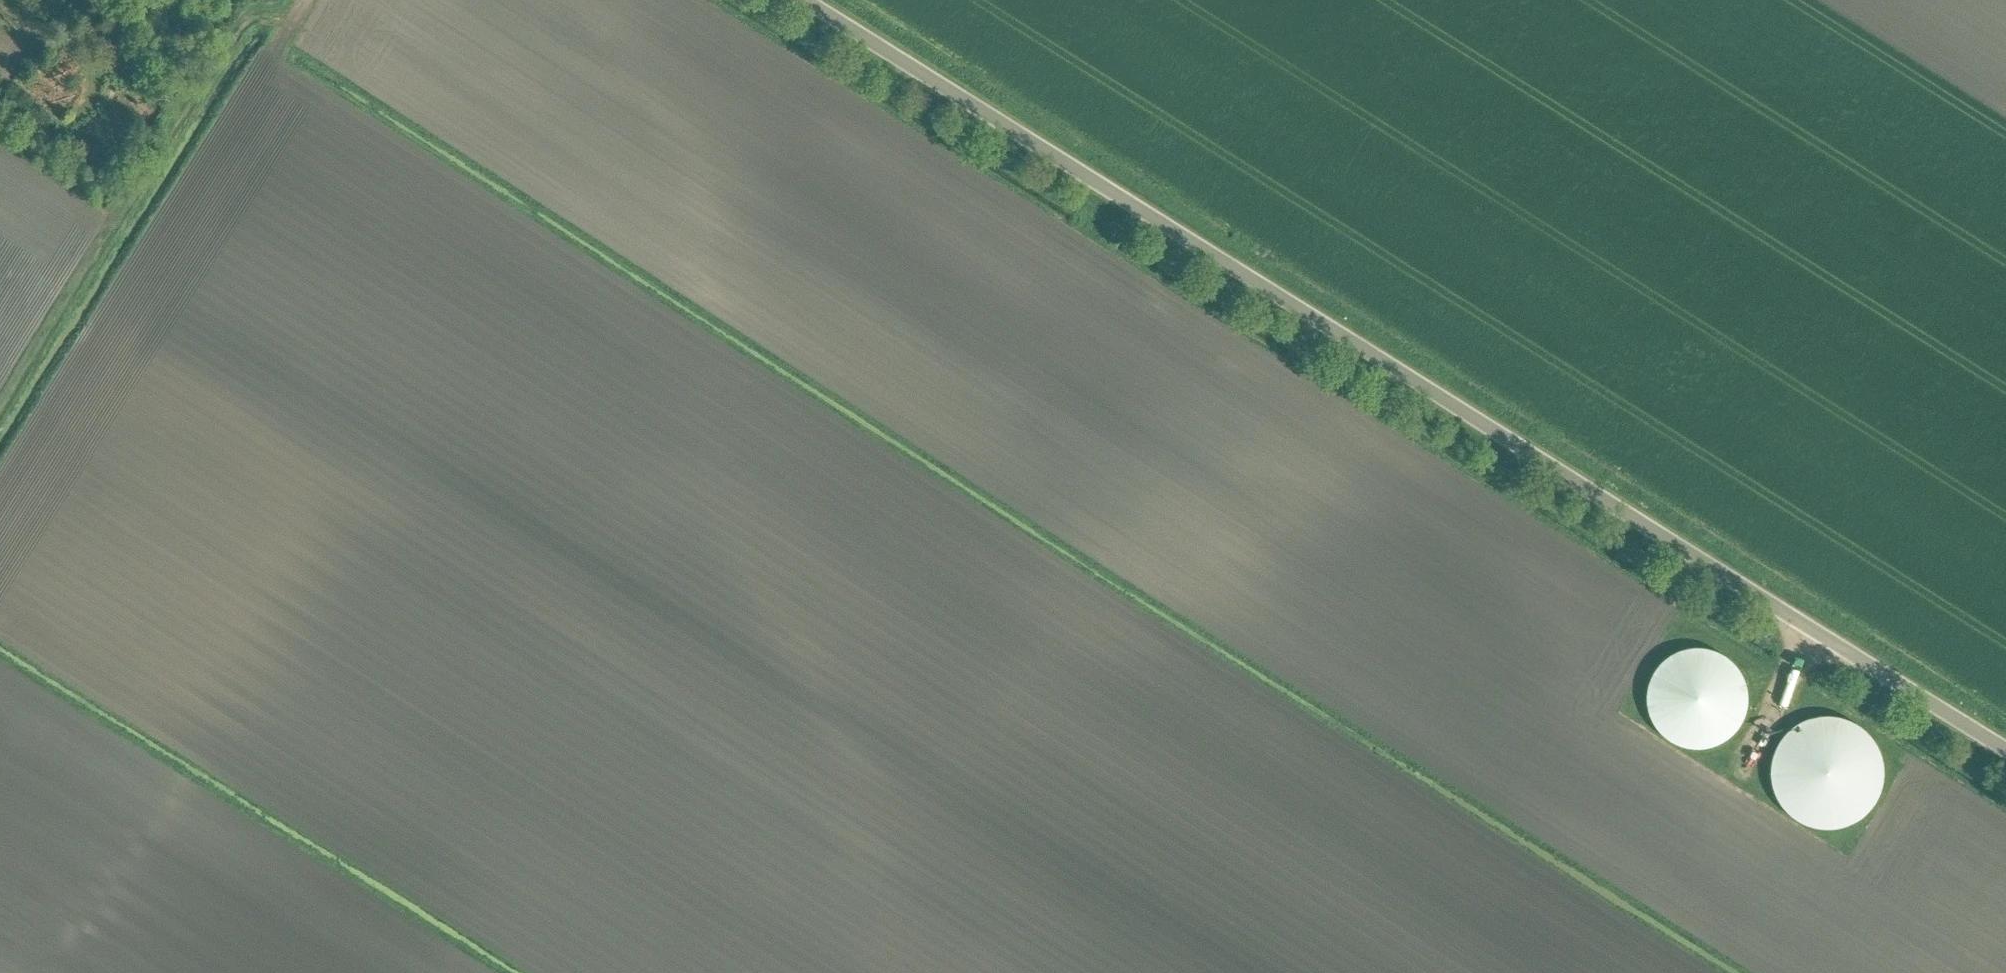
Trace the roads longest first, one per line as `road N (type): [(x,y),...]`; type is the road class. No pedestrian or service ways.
road 1 (unclassified): [(806,0),(2005,751)]
road 2 (track): [(306,0),(239,32),(0,408)]

